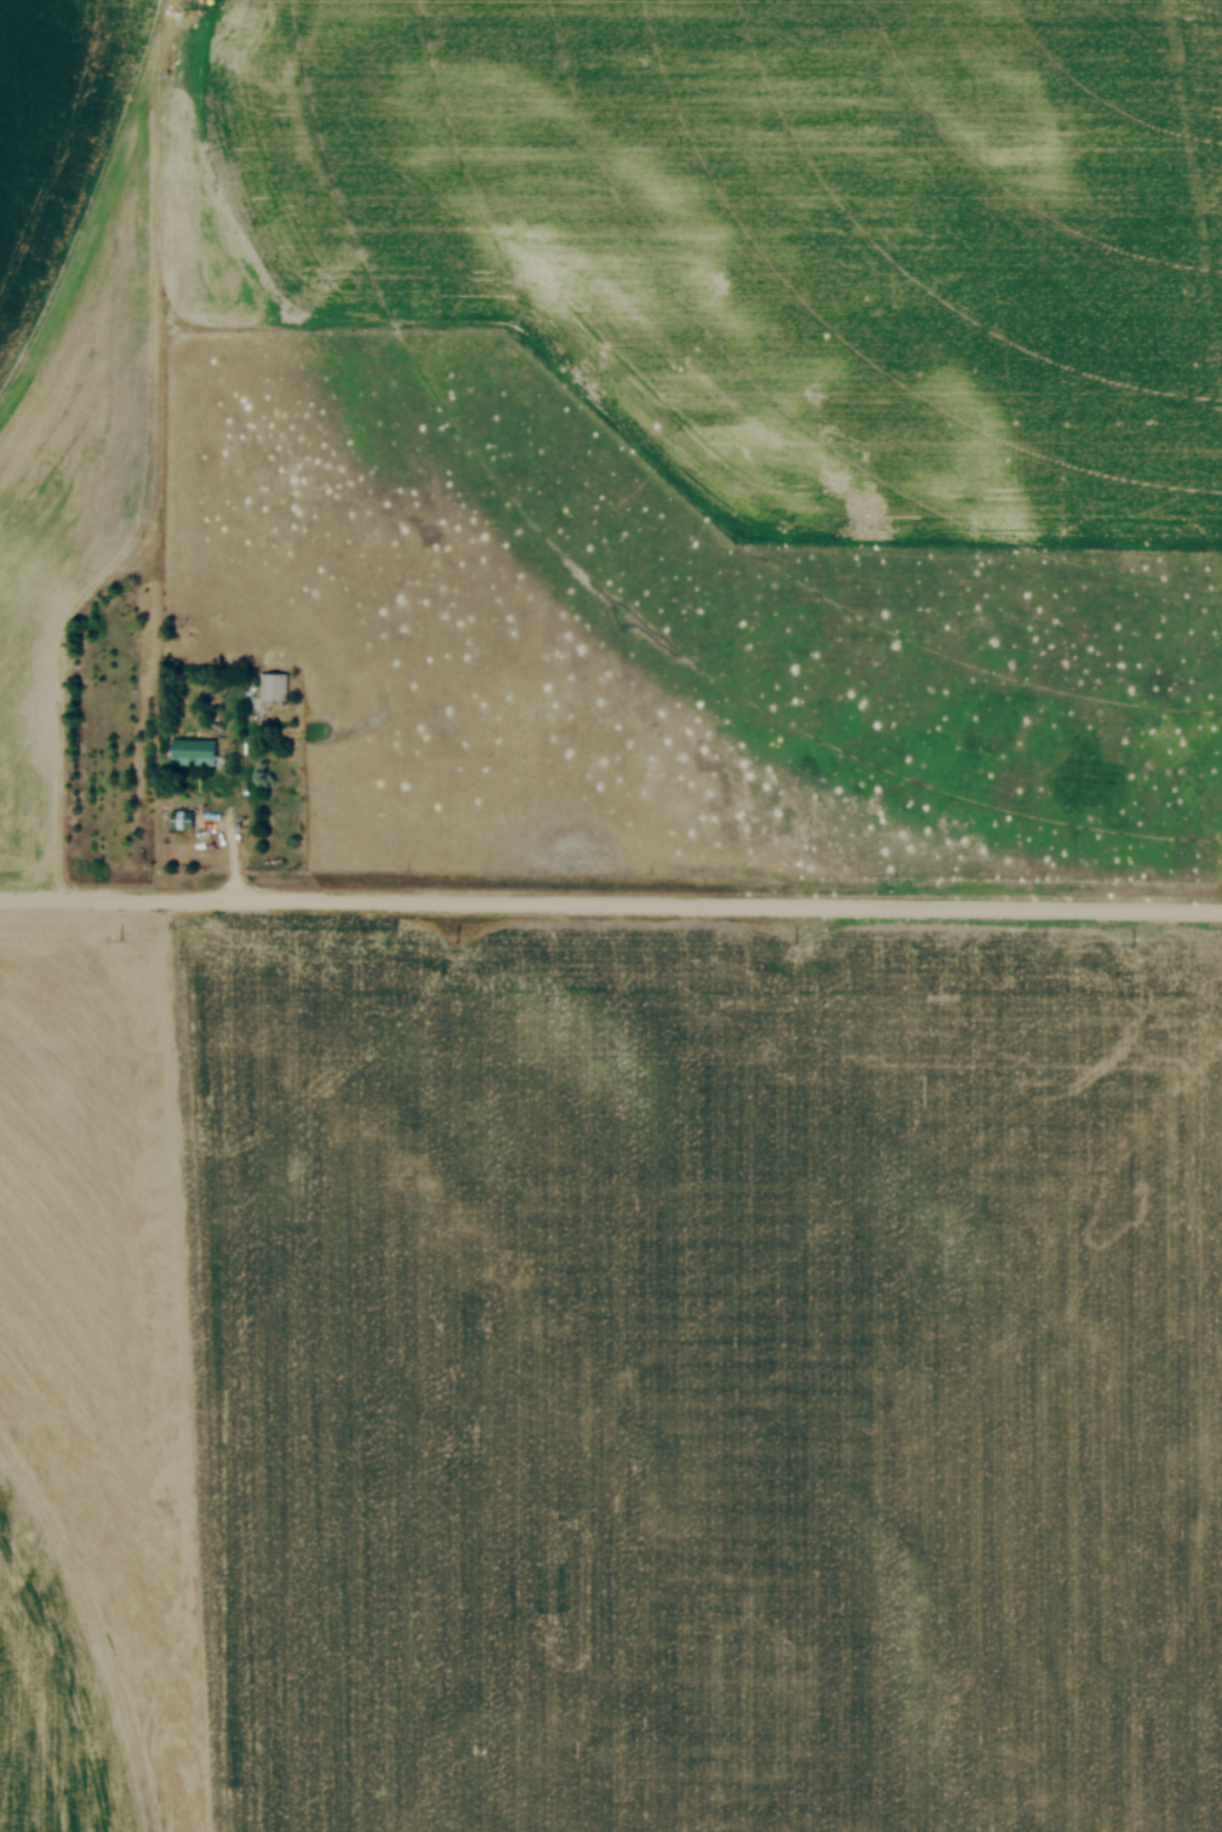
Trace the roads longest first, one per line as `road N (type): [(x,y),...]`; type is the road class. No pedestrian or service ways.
road 1 (residential): [(0,899),(1221,913)]

